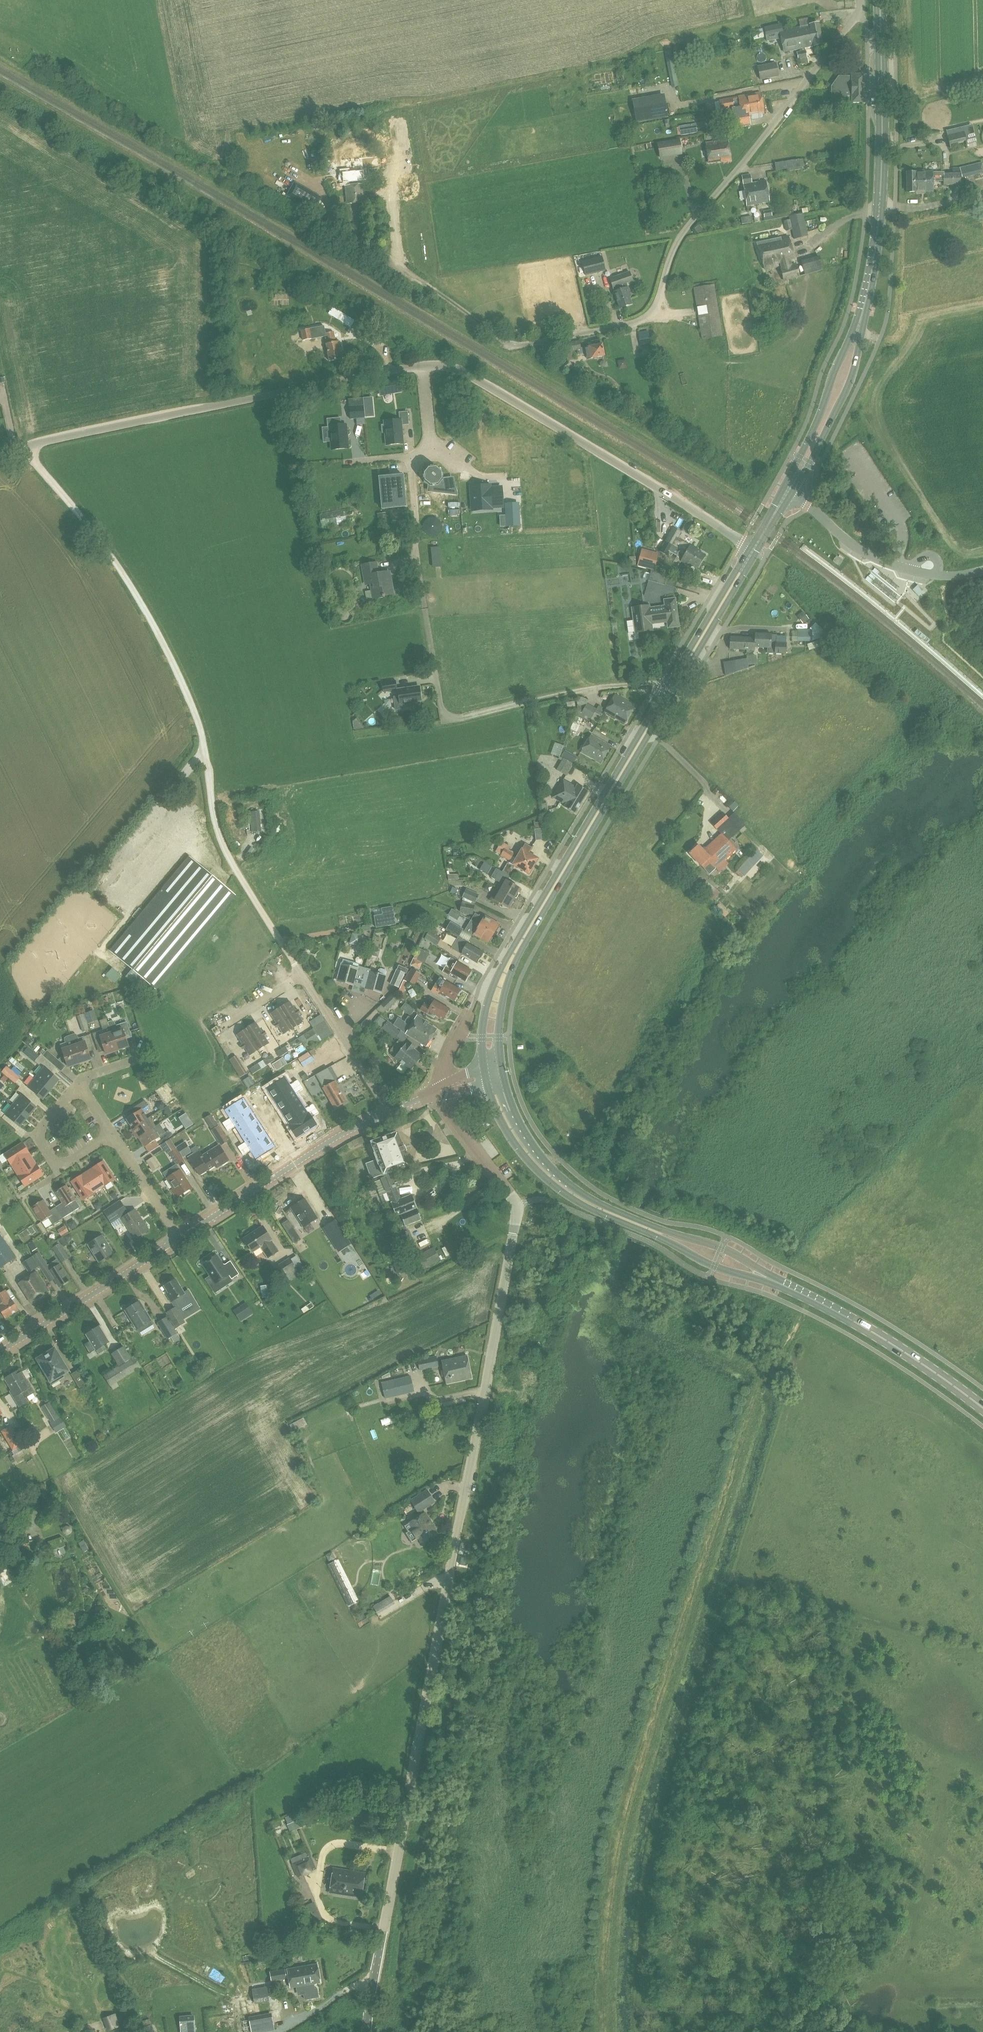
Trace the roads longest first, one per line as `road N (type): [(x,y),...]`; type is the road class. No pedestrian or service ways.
road 1 (tertiary): [(365,2031),(516,1205)]
road 2 (unclassified): [(0,451),(402,369),(453,367),(750,546)]
road 3 (track): [(425,365),(434,454),(409,456),(442,712),(453,720),(575,692),(658,683)]
road 4 (track): [(295,963),(217,825),(198,723),(174,665),(112,557),(24,446)]
road 5 (unclassified): [(510,346),(650,313),(686,229),(861,12)]
road 6 (primary): [(665,687),(501,970),(485,1017),(485,1069)]
road 7 (primary): [(502,1072),(498,1019),(519,954),(671,693)]
road 8 (primary): [(487,1081),(518,1148),(568,1195),(713,1266),(780,1284)]
road 9 (primary): [(780,1284),(721,1248),(601,1205),(564,1181),(518,1119),(502,1072)]
road 10 (primary): [(863,309),(881,184),(880,0)]
road 11 (unclassified): [(176,1239),(336,1137),(391,1112)]
road 12 (primary): [(982,1410),(780,1284)]
road 13 (unclassified): [(0,1351),(176,1239)]
road 14 (primary): [(793,491),(850,378),(863,309)]
road 15 (primary): [(863,309),(783,486)]
road 16 (primary): [(671,693),(758,551)]
road 17 (primary): [(750,546),(665,687)]
road 18 (residential): [(391,1112),(303,975)]
road 19 (residential): [(108,1136),(59,1168),(48,1159),(41,1128),(77,1085)]
road 20 (unclassified): [(793,491),(847,540),(909,569)]
road 21 (tertiary): [(442,1090),(452,1117),(516,1205)]
road 22 (residential): [(176,1239),(108,1136)]

